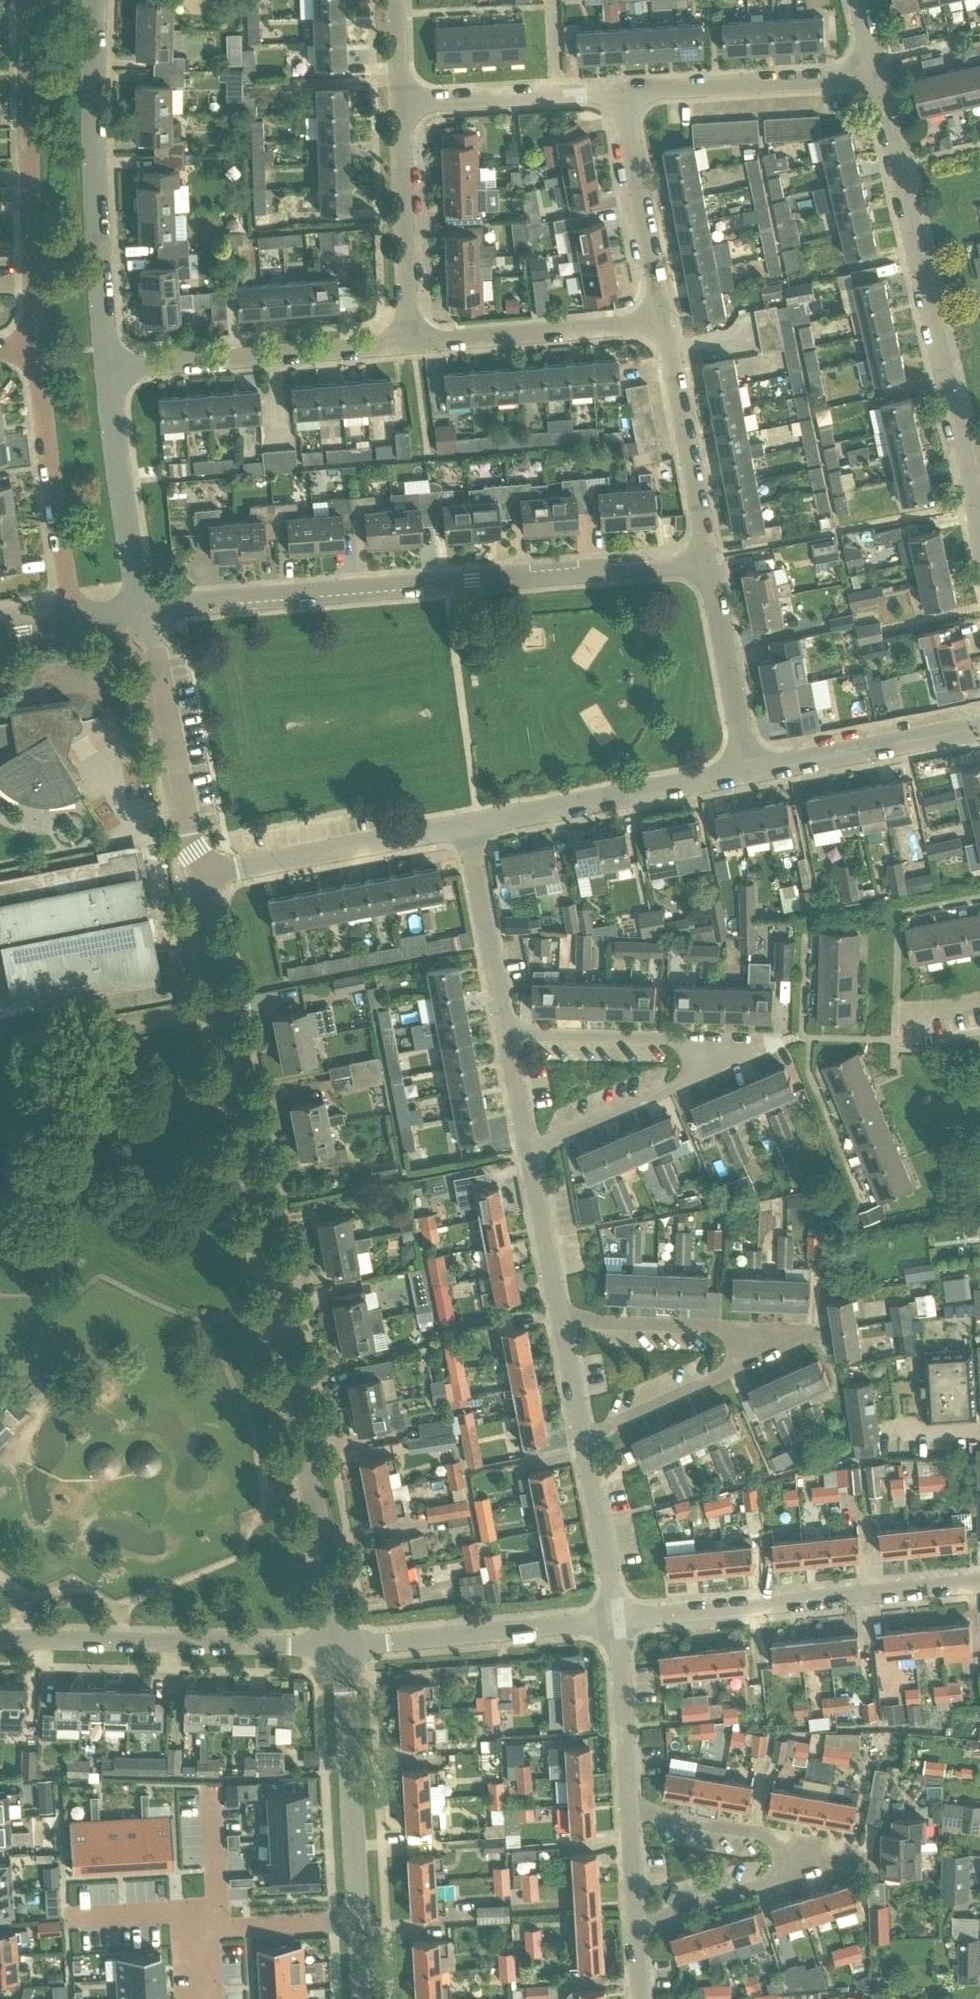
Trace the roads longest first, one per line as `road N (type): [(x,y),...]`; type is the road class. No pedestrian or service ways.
road 1 (residential): [(338,1648),(196,877)]
road 2 (residential): [(143,610),(708,564)]
road 3 (residential): [(528,1151),(752,1055),(754,1046),(507,1035)]
road 4 (residential): [(583,1442),(797,1335),(560,1321)]
road 5 (residential): [(971,471),(877,78)]
road 6 (residential): [(637,1922),(773,1880),(802,1868),(807,1857),(801,1845),(771,1835),(629,1808)]
road 7 (residential): [(107,368),(93,154),(96,0)]
road 8 (residential): [(617,1621),(979,1584)]
road 9 (residential): [(32,354),(27,0)]
road 10 (residential): [(0,1637),(338,1648)]
road 11 (residential): [(107,368),(409,344)]
road 12 (residential): [(467,825),(747,772)]
road 13 (residential): [(338,1648),(617,1621)]
road 14 (residential): [(196,877),(467,825)]
road 15 (residential): [(357,1921),(338,1648)]
road 16 (residential): [(196,877),(143,610)]
road 17 (residential): [(72,621),(32,354)]
road 18 (residential): [(621,92),(877,78)]
road 19 (residential): [(409,344),(663,322)]
road 20 (residential): [(143,610),(107,368)]
road 21 (residential): [(409,344),(399,103)]
road 22 (residential): [(747,772),(979,727)]
road 23 (residential): [(663,322),(621,92)]
road 24 (residential): [(708,564),(668,346)]
road 25 (residential): [(507,1035),(467,825)]
road 26 (residential): [(747,772),(708,564)]
road 27 (residential): [(629,1808),(617,1621)]
road 28 (residential): [(617,1621),(583,1442)]
road 29 (residential): [(560,1321),(528,1151)]
road 30 (residential): [(399,103),(556,95)]
road 31 (residential): [(211,1929),(357,1921)]
road 32 (residential): [(77,1920),(211,1912)]
road 33 (residential): [(583,1442),(560,1321)]

